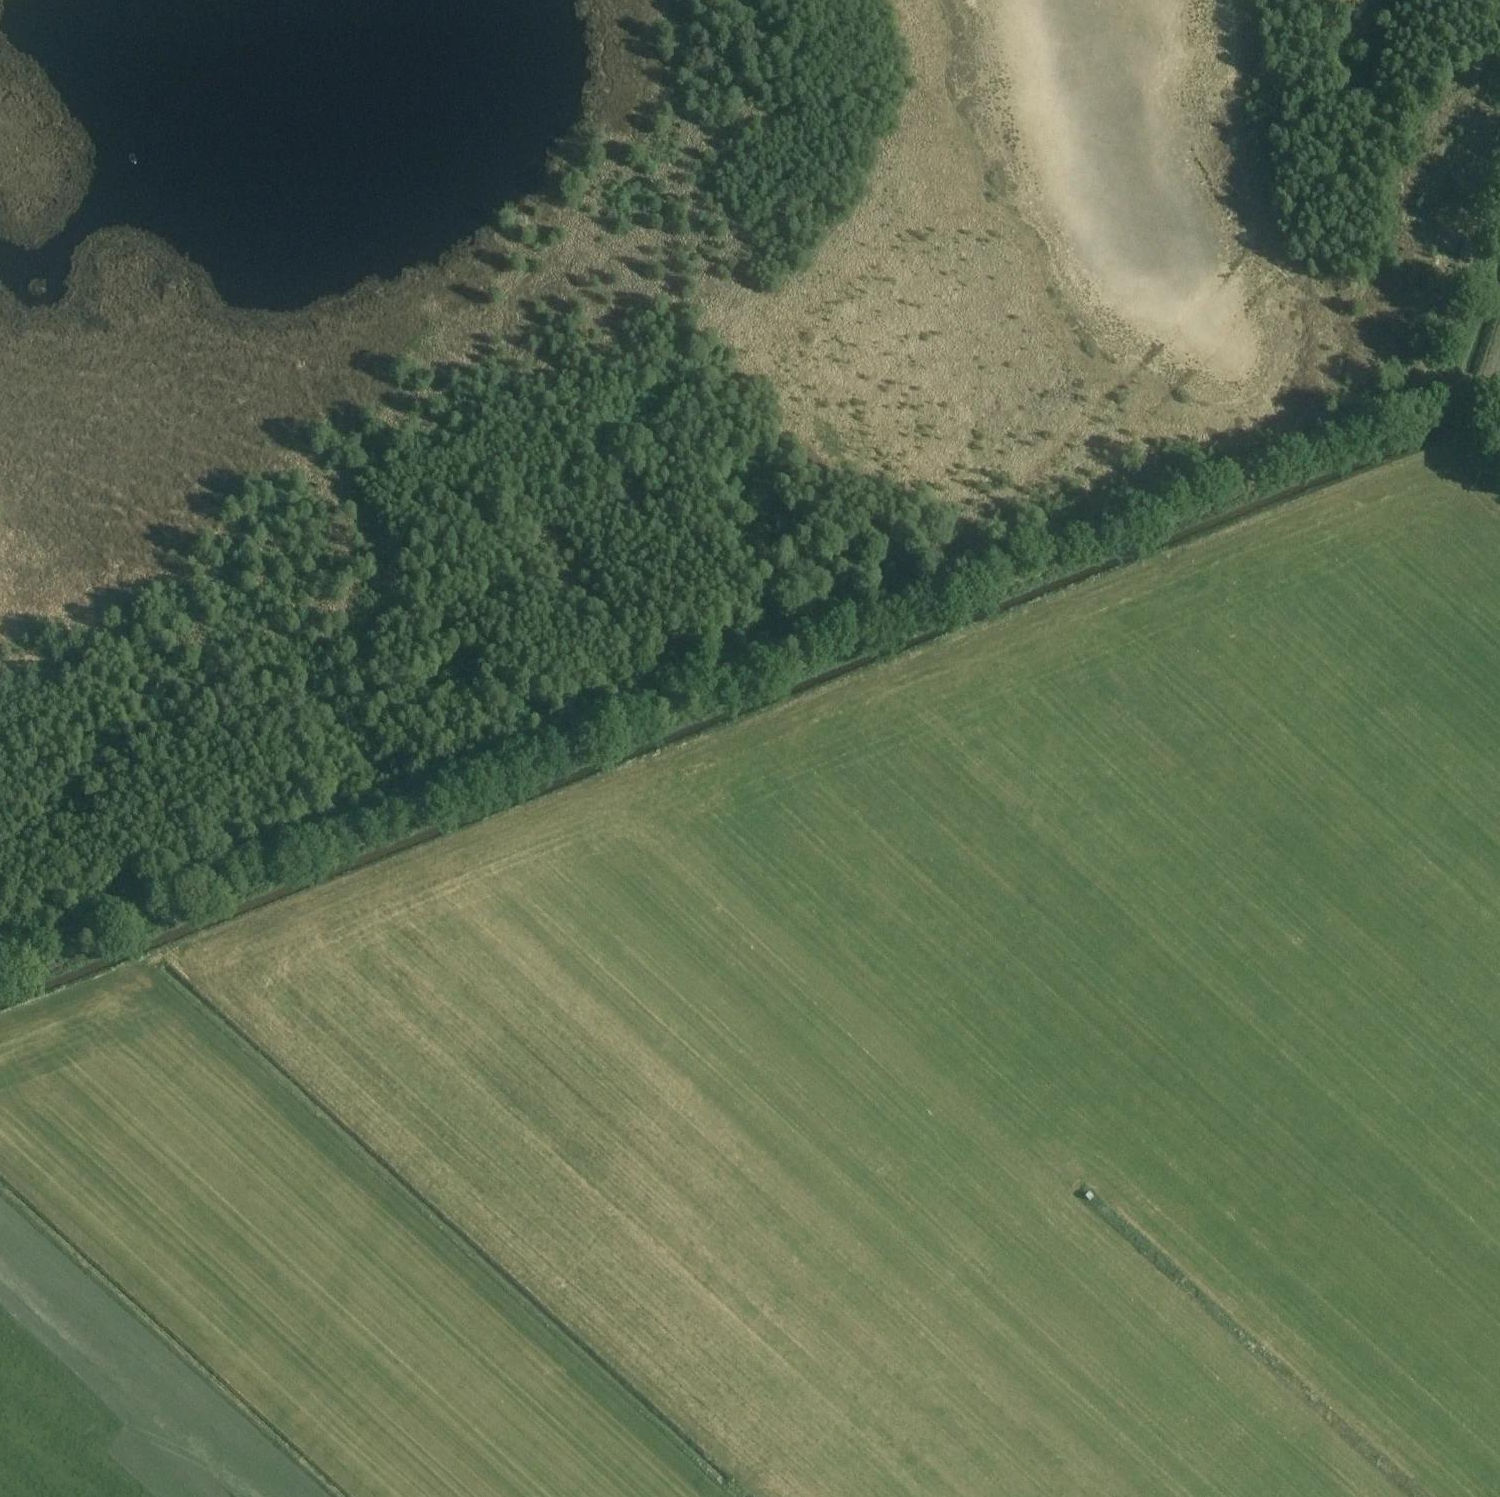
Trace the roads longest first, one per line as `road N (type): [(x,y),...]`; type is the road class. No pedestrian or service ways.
road 1 (track): [(0,963),(1356,420),(1427,365)]
road 2 (track): [(1499,153),(1427,365)]

